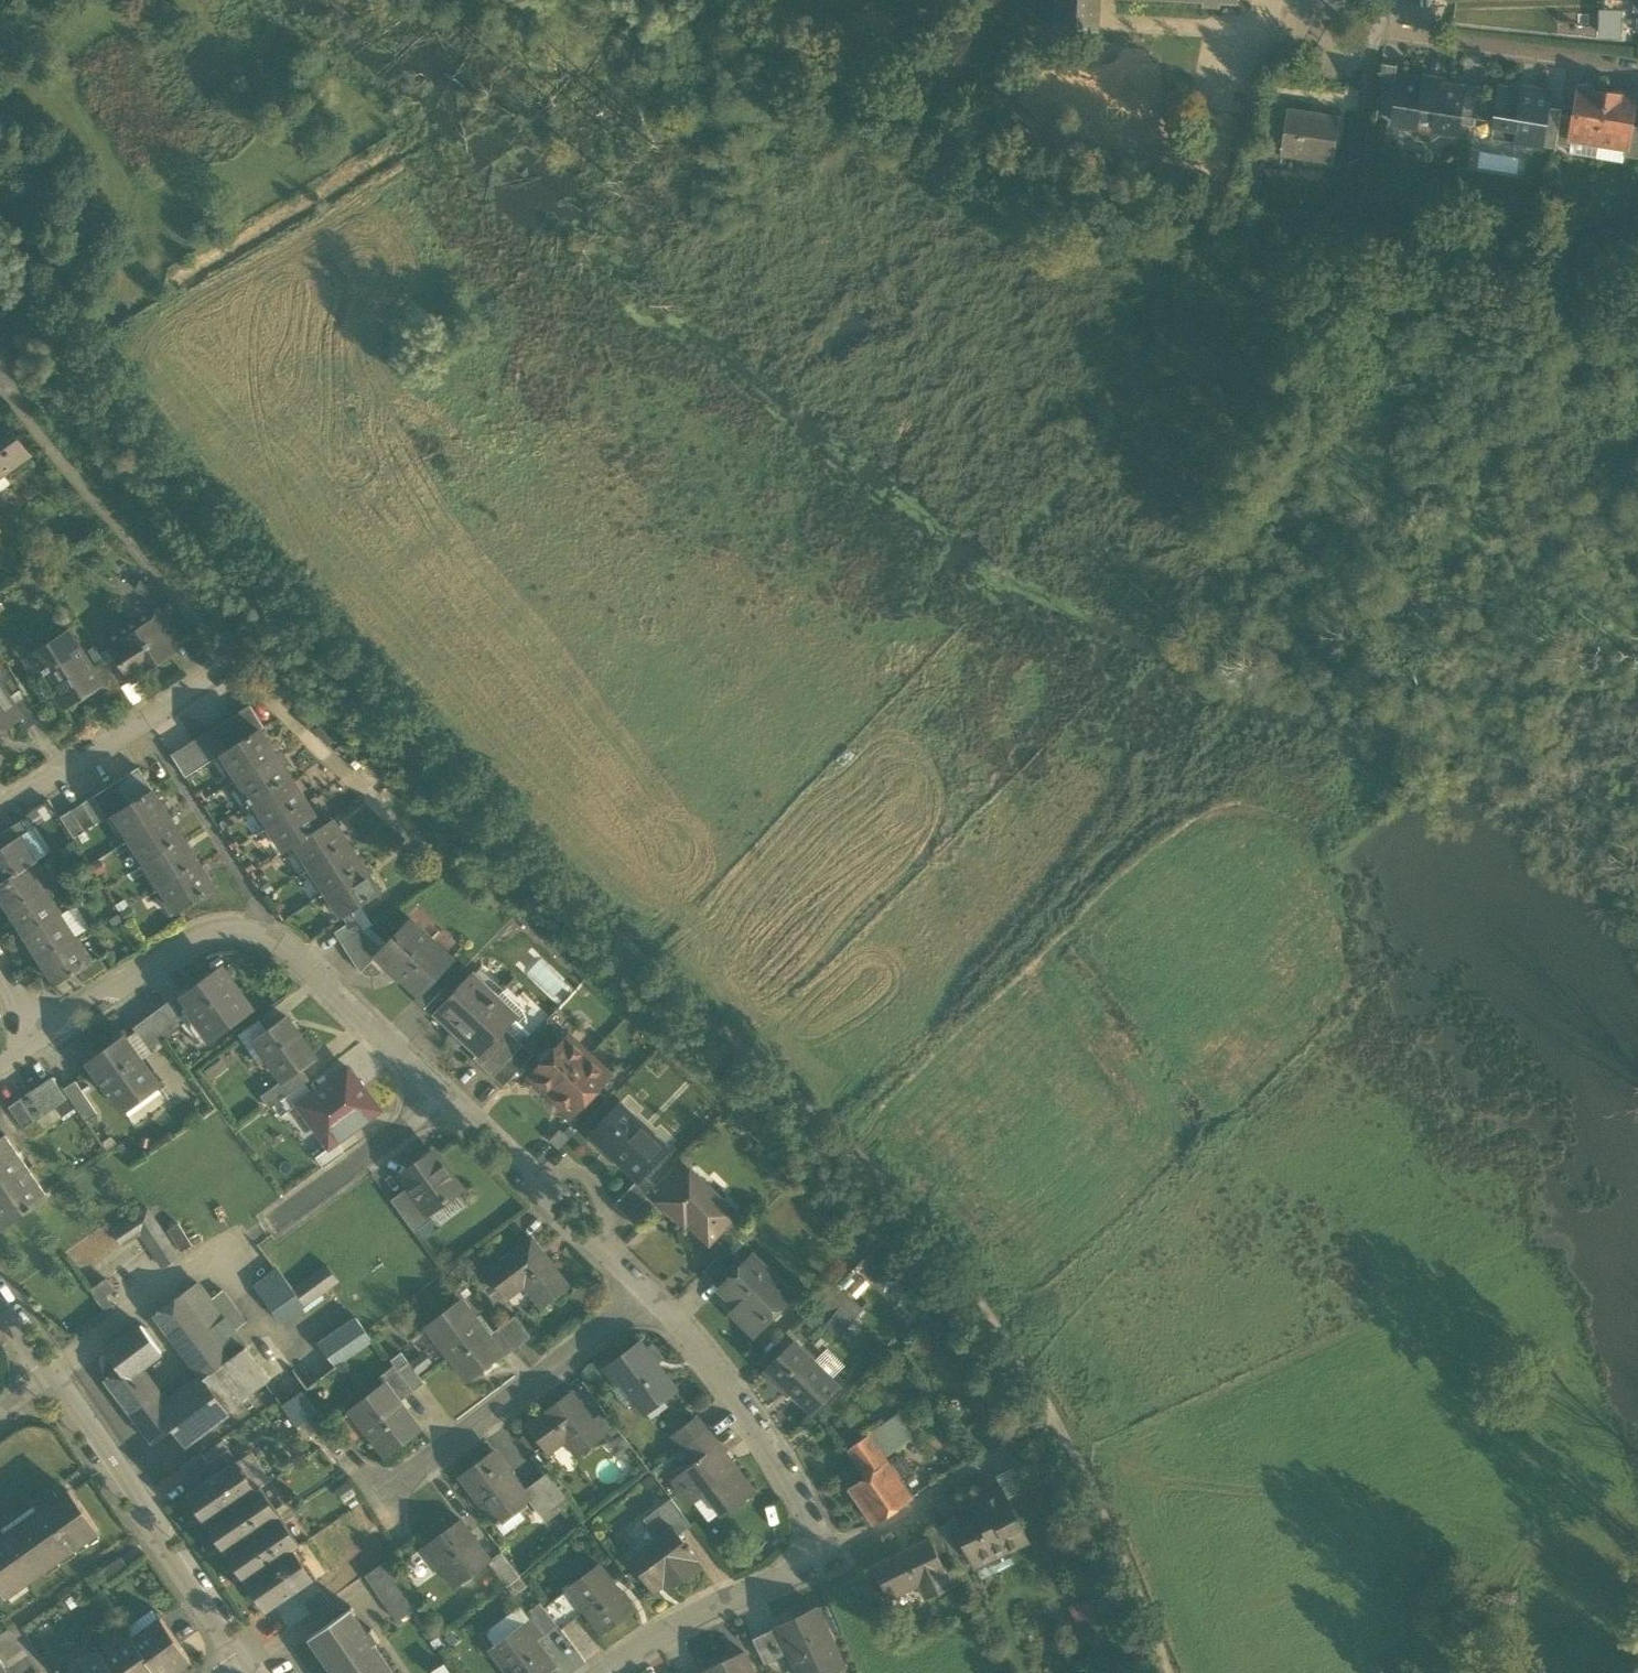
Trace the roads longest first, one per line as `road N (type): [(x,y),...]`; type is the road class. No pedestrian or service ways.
road 1 (track): [(1167,1672),(1057,1419),(965,1279),(850,1150),(614,931),(300,597),(97,353),(0,204)]
road 2 (residential): [(441,1095),(258,927),(167,947),(41,1035)]
road 3 (residential): [(250,1664),(51,1377)]
road 4 (residential): [(651,1291),(394,1495)]
road 5 (residential): [(825,1556),(750,1412),(651,1291)]
road 6 (residential): [(651,1291),(441,1095)]
road 7 (residential): [(242,661),(0,812)]
road 8 (residential): [(1378,30),(1637,69)]
road 9 (residential): [(613,1672),(718,1603),(825,1556)]
road 10 (residential): [(441,1095),(260,1226)]
road 11 (residential): [(825,1556),(1011,1450)]
road 12 (residential): [(1360,151),(1378,30)]

